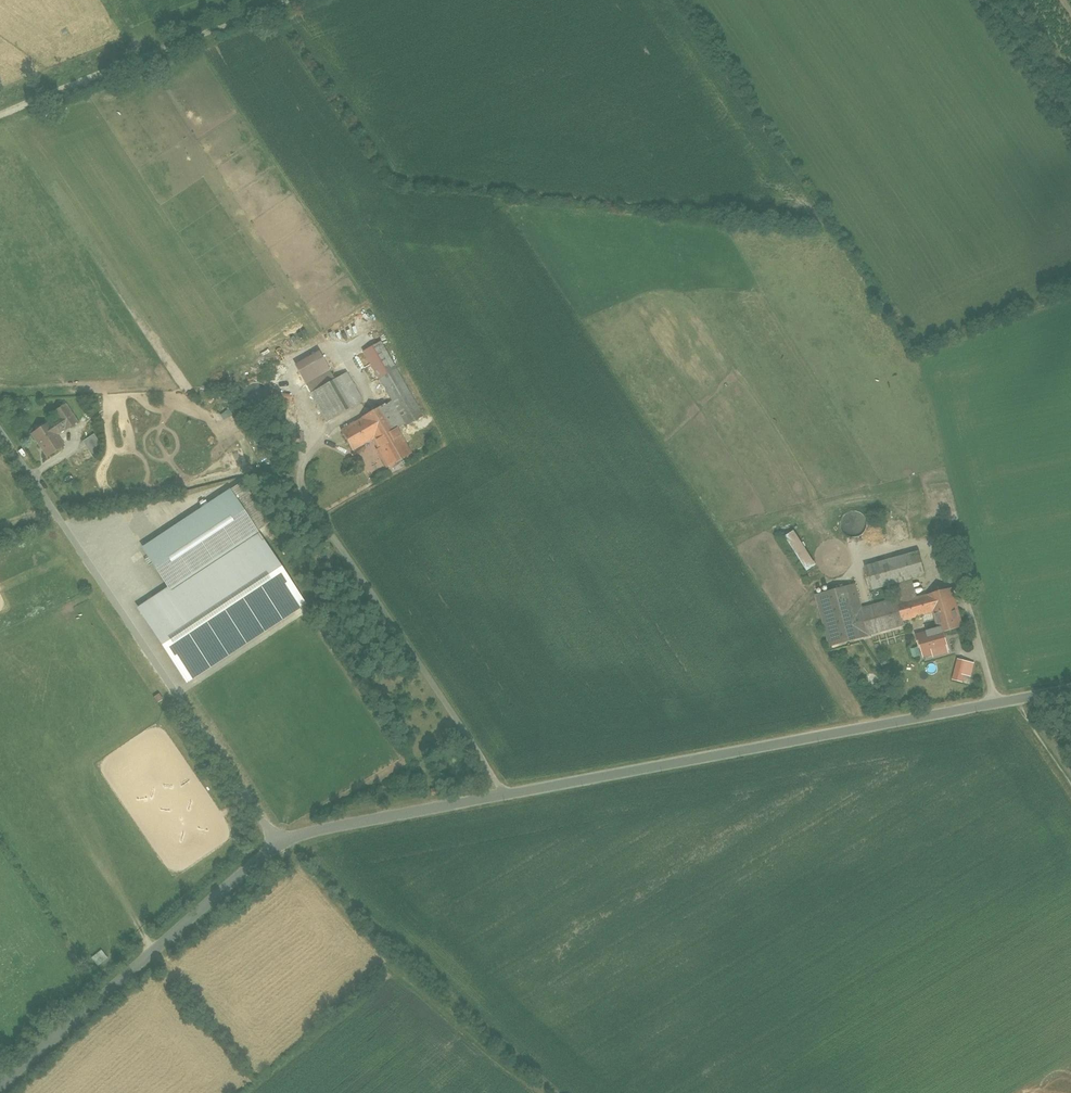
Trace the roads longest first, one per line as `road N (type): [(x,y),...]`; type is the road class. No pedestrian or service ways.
road 1 (unclassified): [(1070,689),(277,841)]
road 2 (residential): [(0,435),(277,841)]
road 3 (unclassified): [(277,841),(0,1087)]
road 4 (track): [(0,114),(288,0)]

